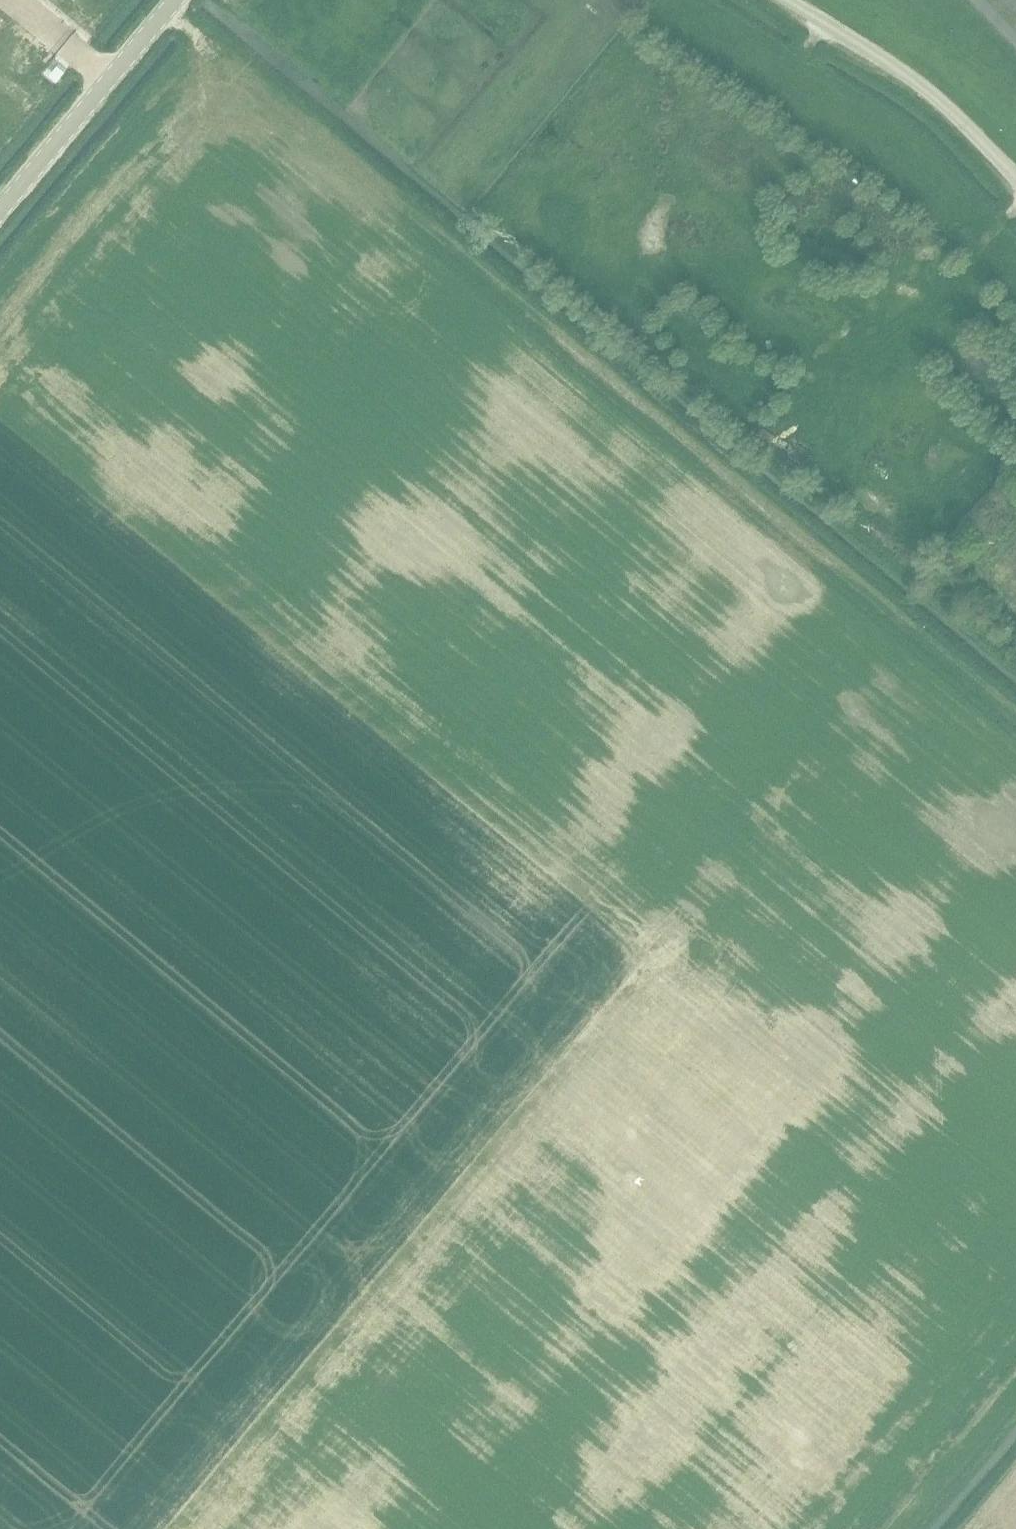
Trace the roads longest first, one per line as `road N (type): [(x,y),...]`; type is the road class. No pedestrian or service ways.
road 1 (unclassified): [(1015,180),(932,91),(785,0)]
road 2 (unclassified): [(0,206),(174,0)]

